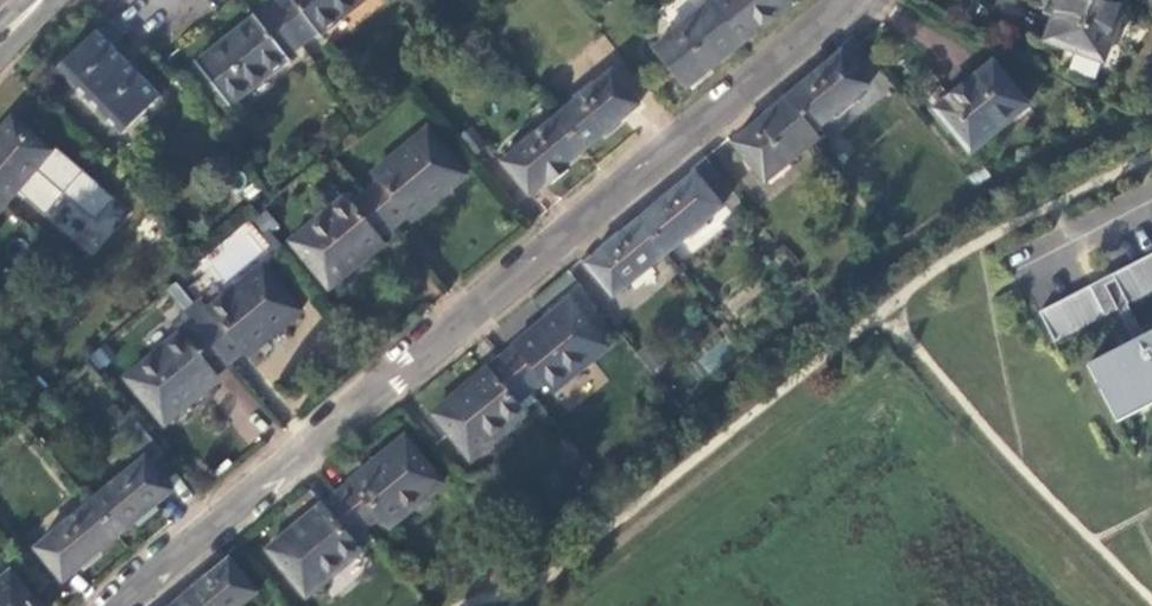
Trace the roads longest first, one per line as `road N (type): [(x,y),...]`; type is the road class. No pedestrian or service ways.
road 1 (residential): [(113,605),(848,0)]

